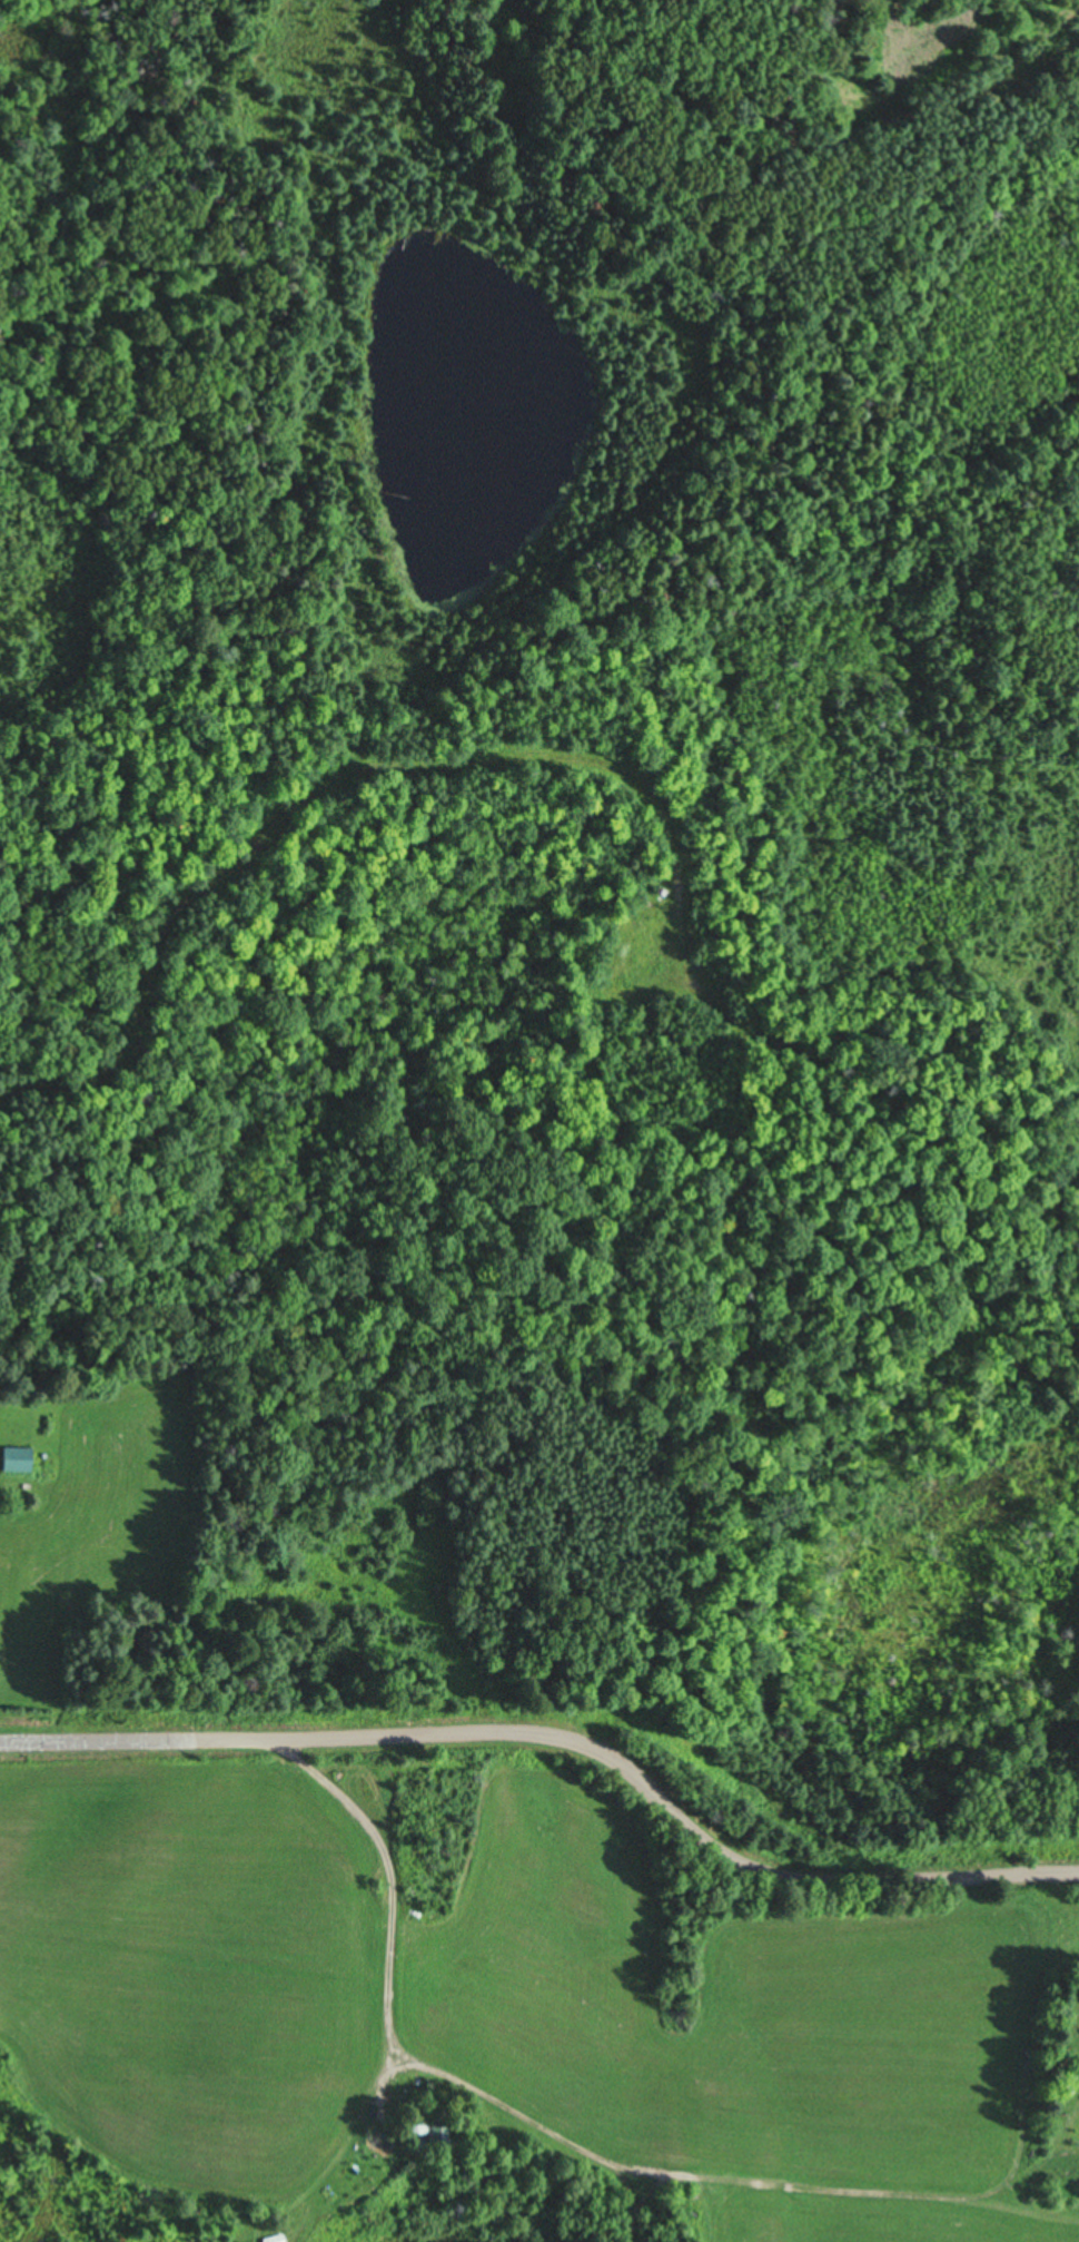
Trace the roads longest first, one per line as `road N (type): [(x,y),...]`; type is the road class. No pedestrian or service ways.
road 1 (residential): [(1078,1896),(721,1831),(540,1743),(0,1737)]

